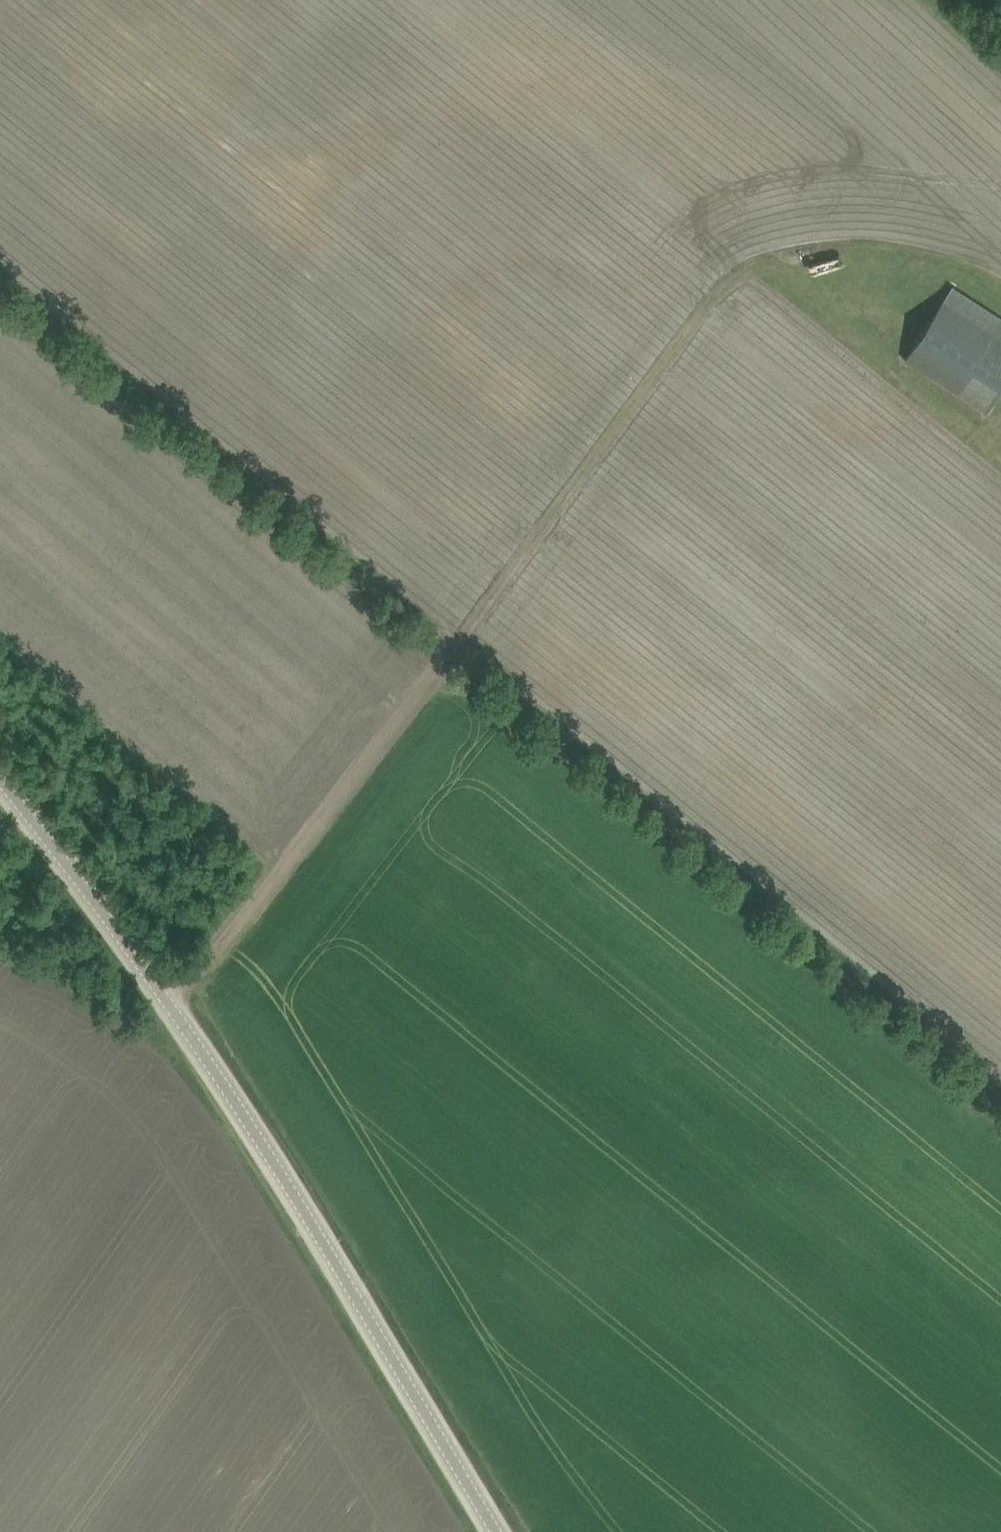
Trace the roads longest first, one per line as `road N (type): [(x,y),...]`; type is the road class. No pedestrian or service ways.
road 1 (track): [(164,992),(223,955),(714,291),(755,273),(778,273)]
road 2 (tertiary): [(497,1531),(164,992),(0,777)]

